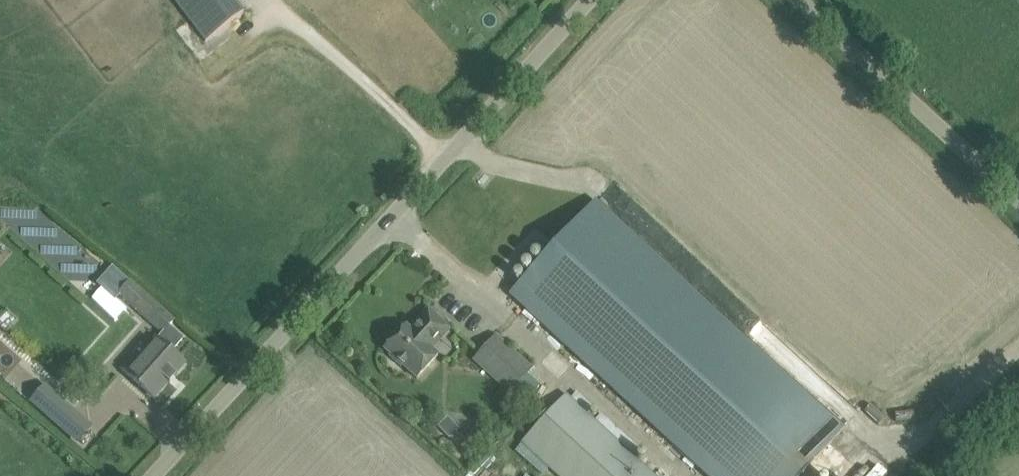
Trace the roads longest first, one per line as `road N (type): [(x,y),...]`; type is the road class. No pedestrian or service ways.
road 1 (unclassified): [(154,475),(593,0)]
road 2 (unclassified): [(799,0),(1018,198)]

